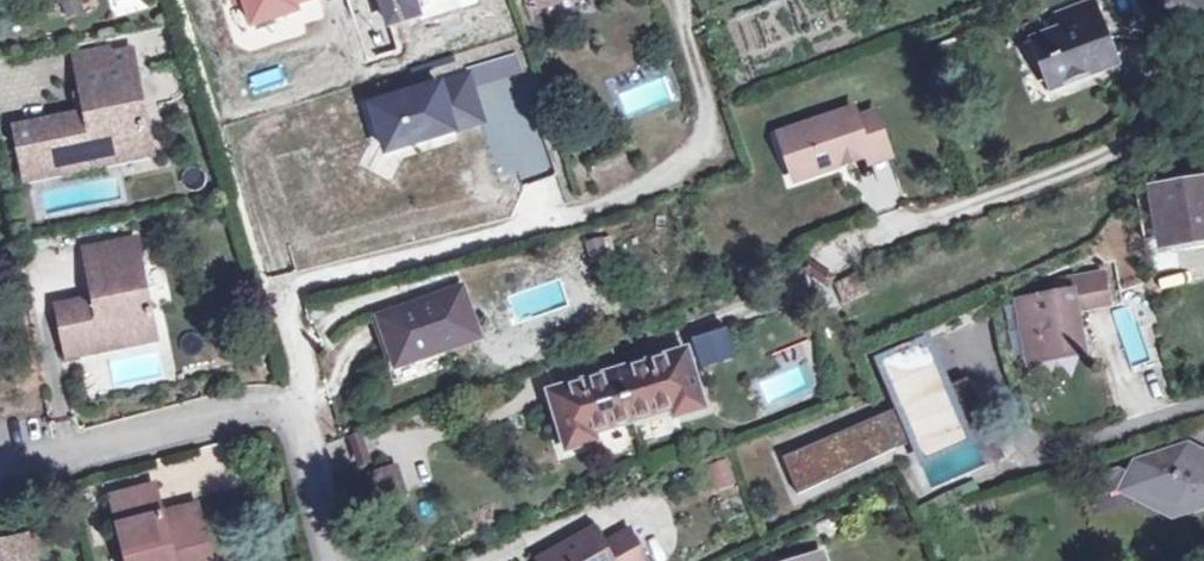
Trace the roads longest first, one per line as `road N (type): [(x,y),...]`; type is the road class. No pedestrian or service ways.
road 1 (residential): [(338,560),(300,414),(274,400),(0,463)]

